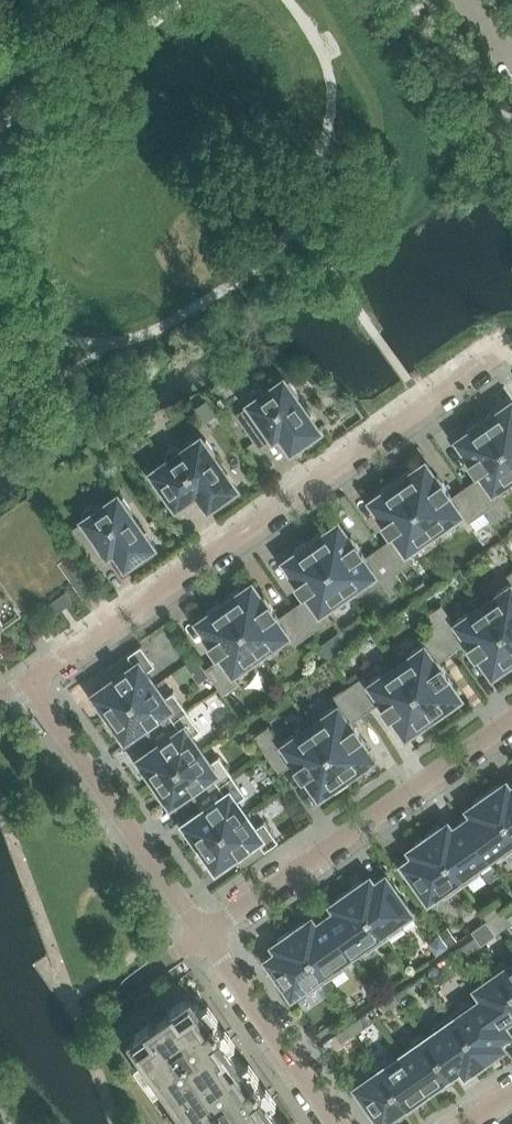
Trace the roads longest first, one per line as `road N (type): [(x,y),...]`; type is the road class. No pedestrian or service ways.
road 1 (residential): [(200,937),(26,684),(494,358),(503,341)]
road 2 (residential): [(200,937),(511,719)]
road 3 (residential): [(332,1123),(200,937)]
road 4 (track): [(425,404),(292,225)]

